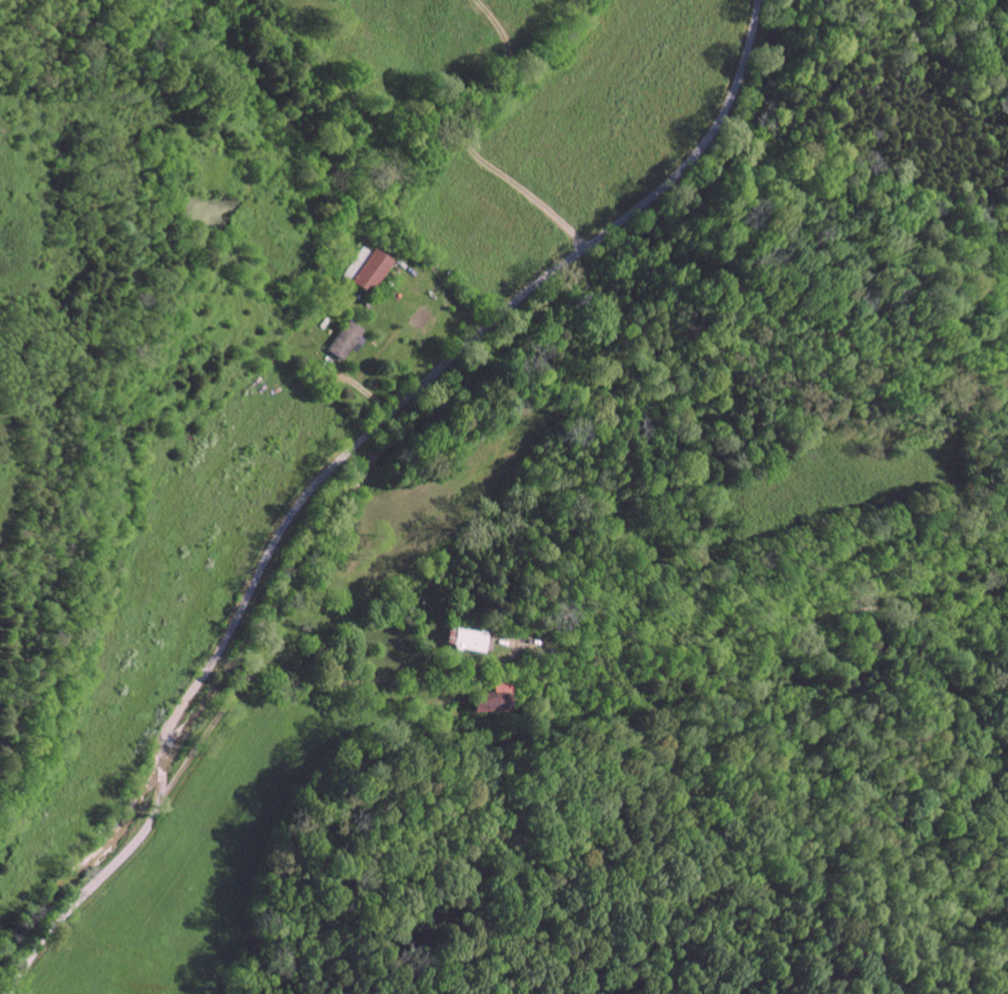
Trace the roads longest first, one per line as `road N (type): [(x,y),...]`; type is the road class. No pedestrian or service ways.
road 1 (residential): [(10,993),(35,949),(148,825),(160,799),(165,736),(292,511),(481,325),(679,175),(717,130),(737,89),(758,0)]

